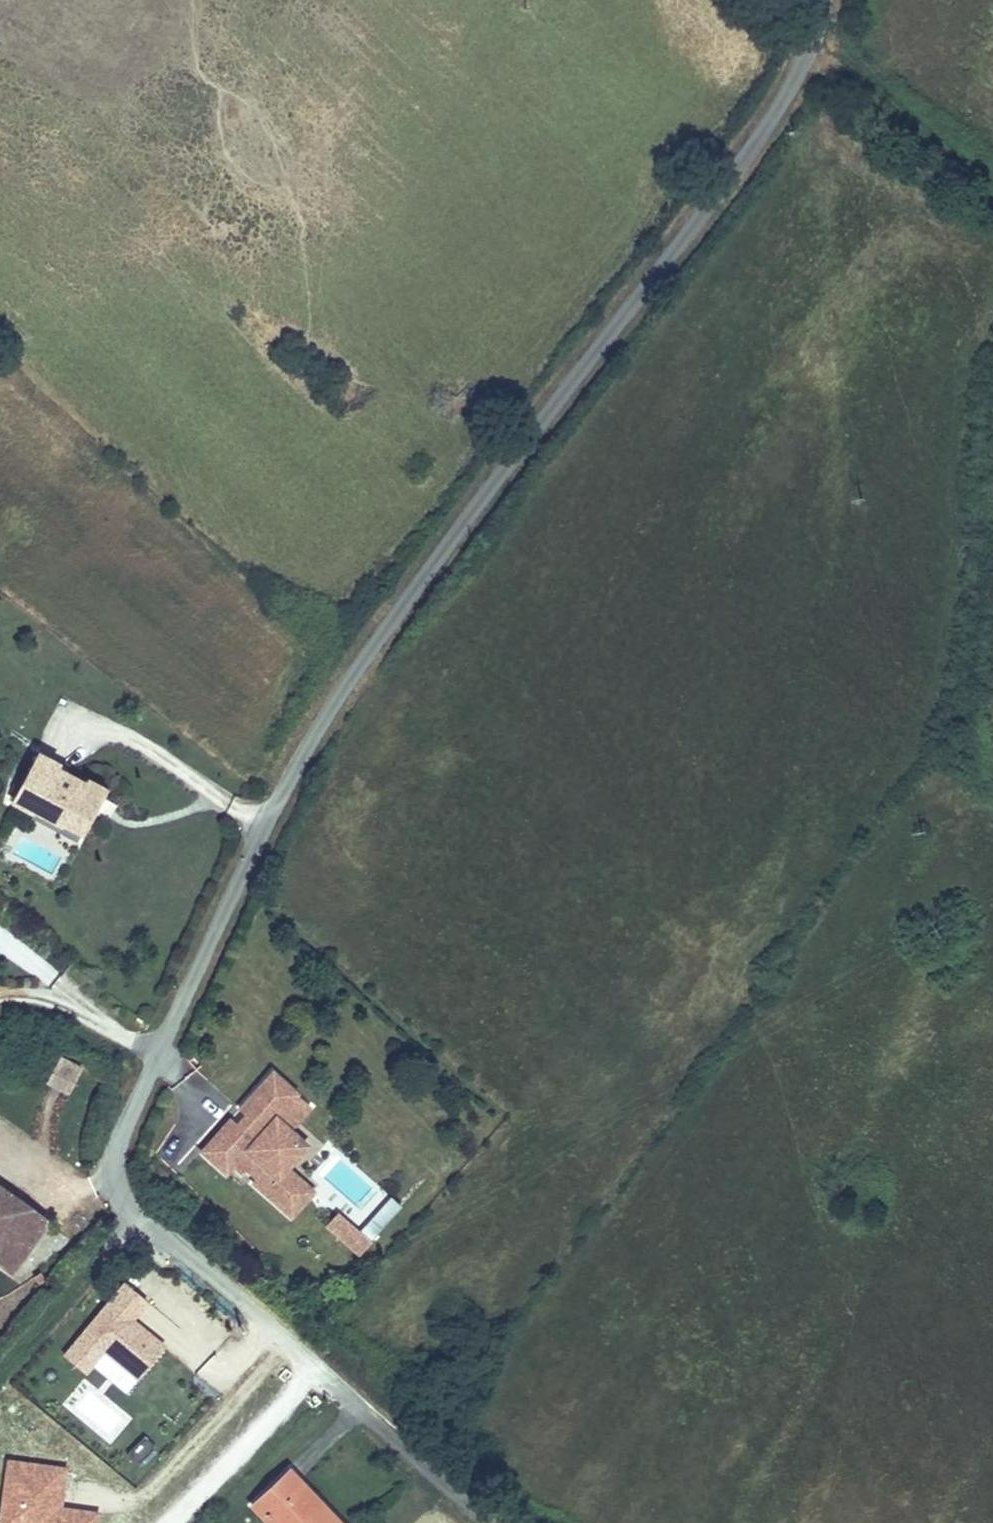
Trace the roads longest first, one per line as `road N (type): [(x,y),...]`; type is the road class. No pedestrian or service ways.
road 1 (unclassified): [(823,0),(770,129),(460,518),(291,770),(140,1086),(117,1162),(147,1215),(499,1522)]
road 2 (track): [(817,23),(965,163),(992,178)]
road 3 (track): [(147,1215),(0,1376)]

